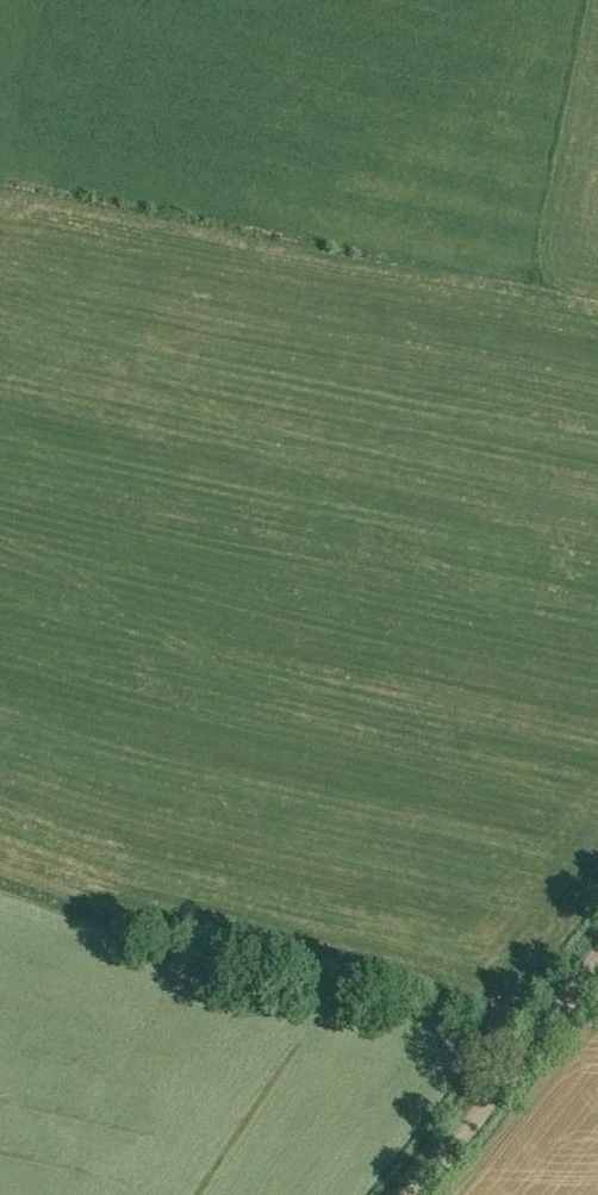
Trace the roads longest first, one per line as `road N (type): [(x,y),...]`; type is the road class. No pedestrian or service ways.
road 1 (unclassified): [(392,1194),(597,938)]

